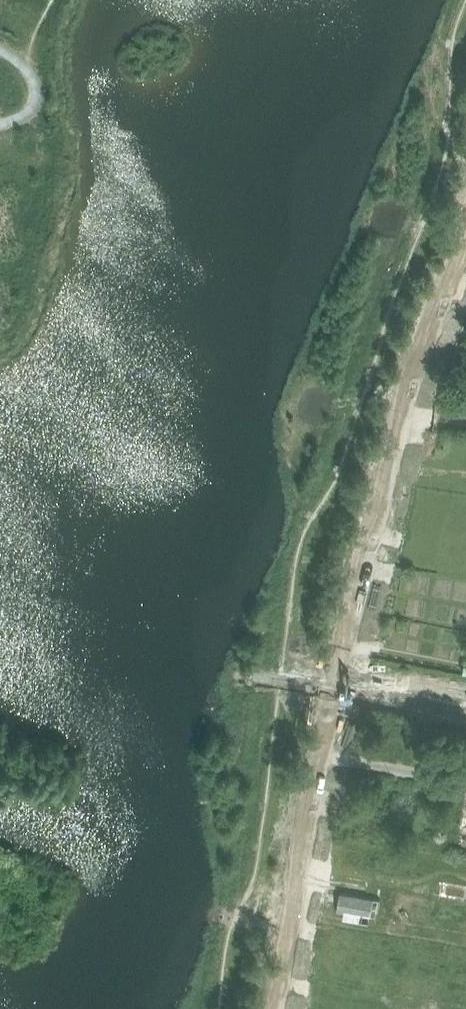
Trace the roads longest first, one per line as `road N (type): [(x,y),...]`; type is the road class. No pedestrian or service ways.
road 1 (residential): [(278,1008),(367,546),(465,230)]

